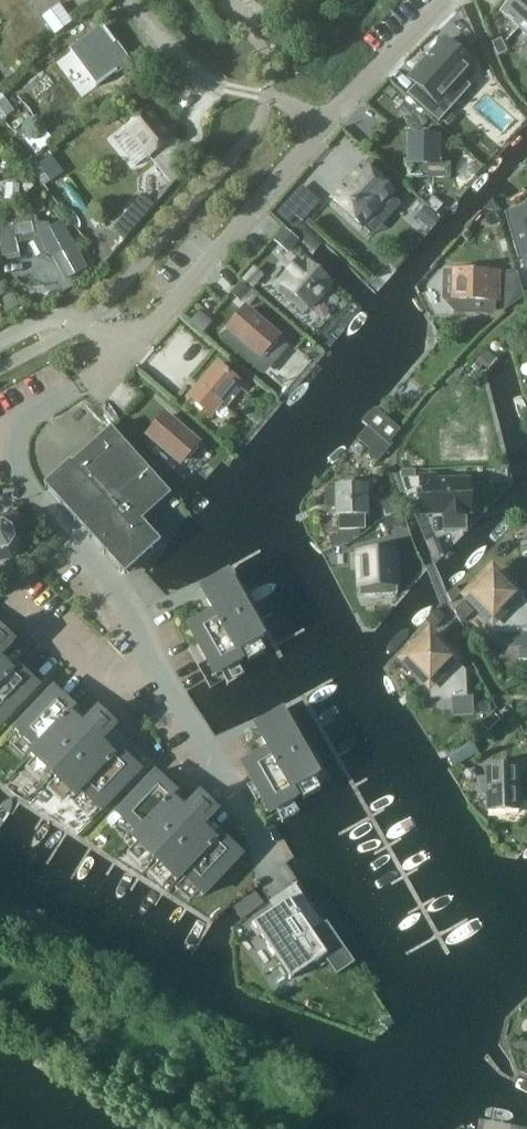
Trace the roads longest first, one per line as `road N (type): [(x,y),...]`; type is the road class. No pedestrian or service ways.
road 1 (residential): [(82,324),(135,349),(366,78),(445,0)]

